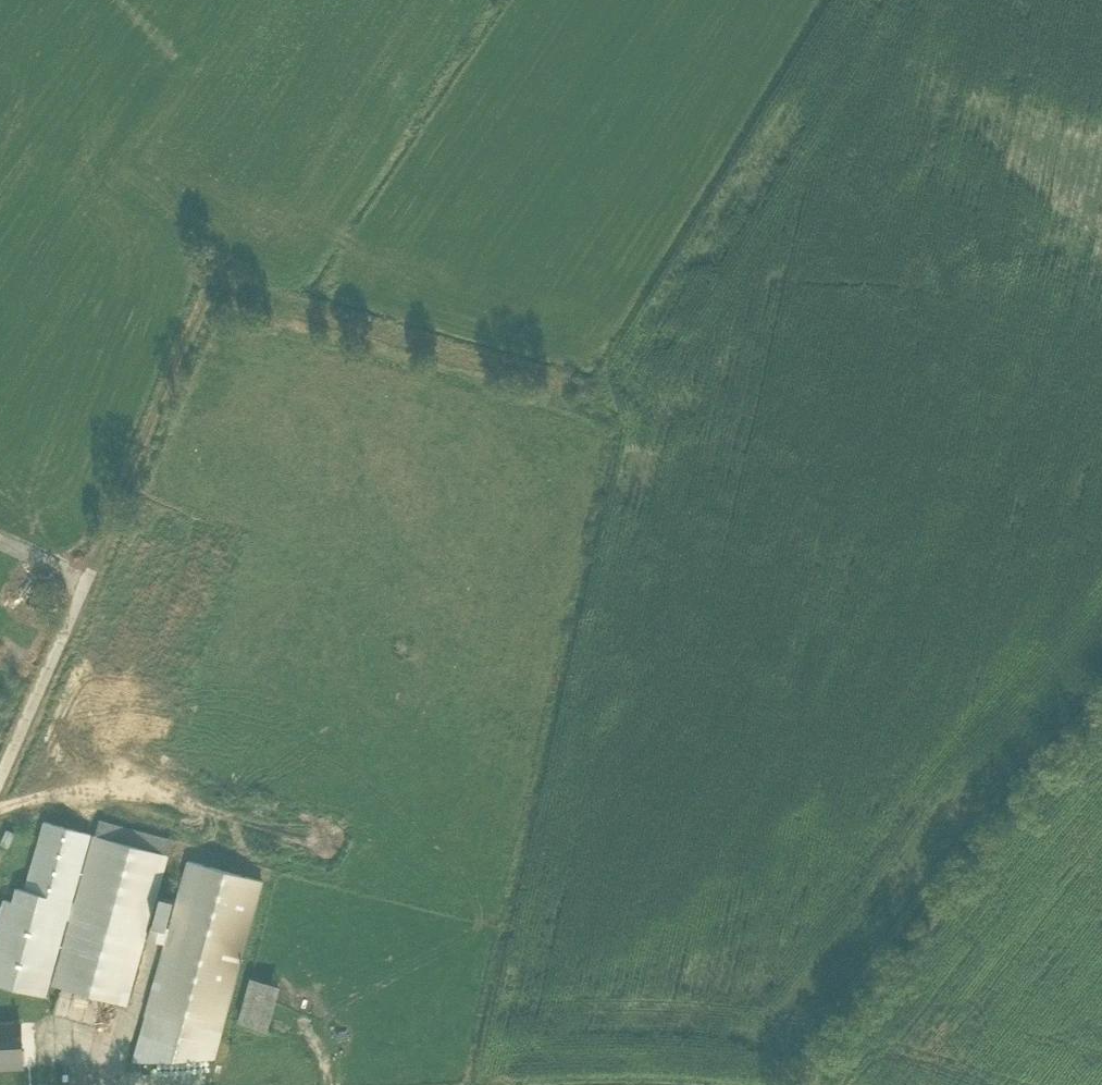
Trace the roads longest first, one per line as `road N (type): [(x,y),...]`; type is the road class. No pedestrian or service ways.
road 1 (unclassified): [(0,773),(90,572)]

